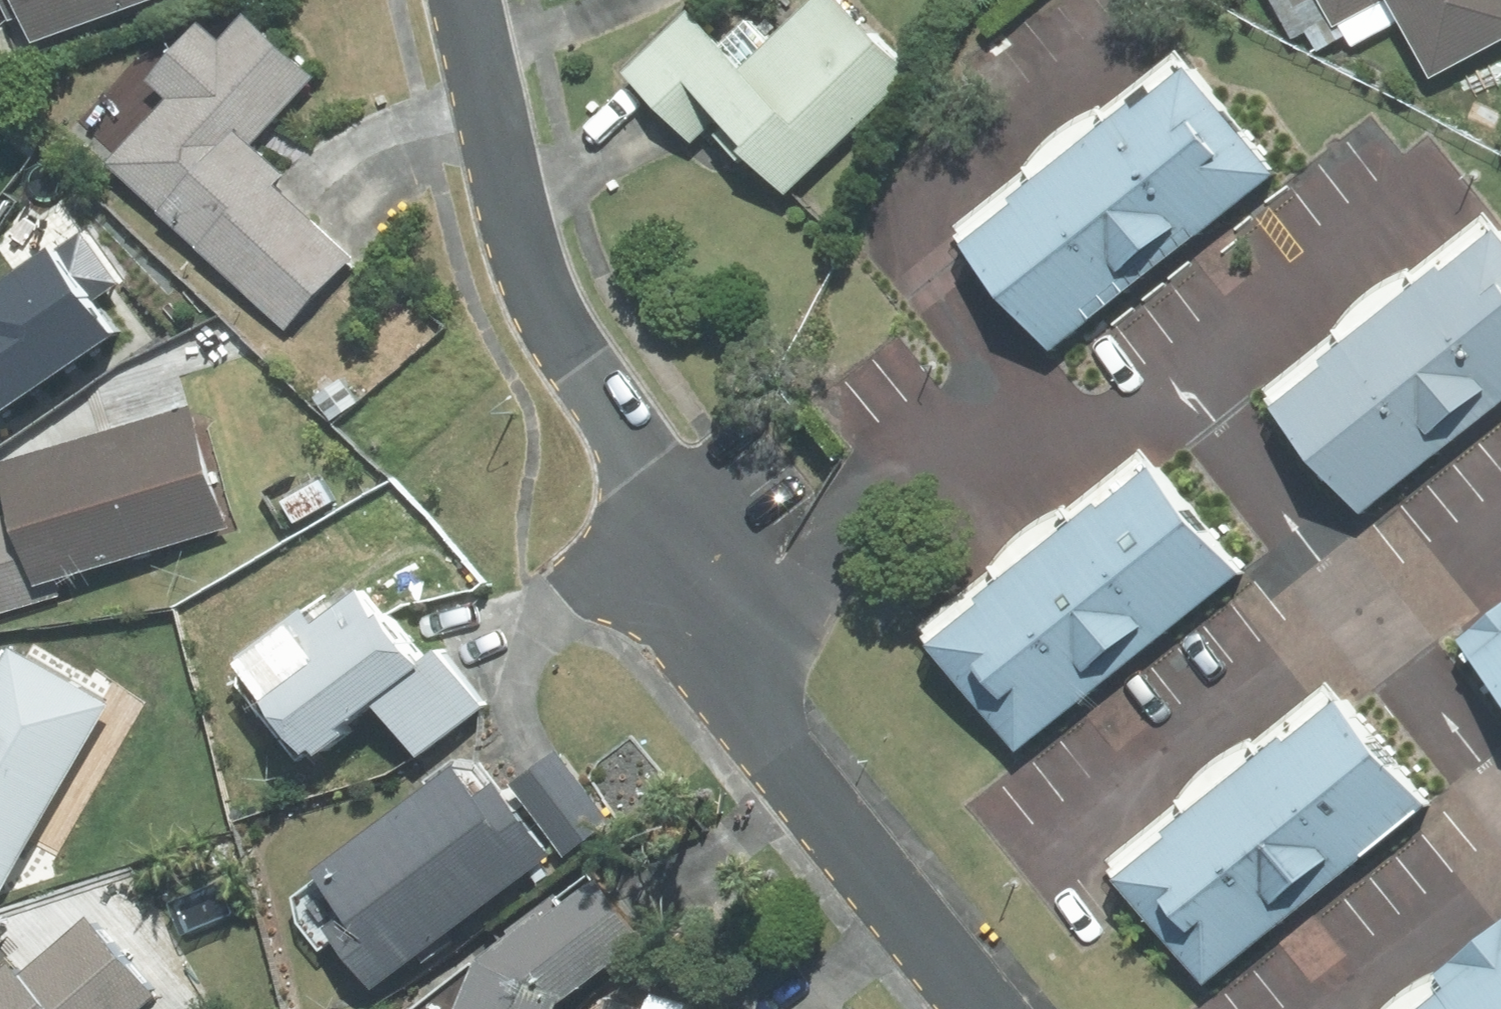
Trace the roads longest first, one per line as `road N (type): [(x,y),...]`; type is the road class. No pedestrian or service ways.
road 1 (residential): [(581,368),(644,466),(728,681),(984,1008)]
road 2 (residential): [(581,368),(535,281),(464,0)]

